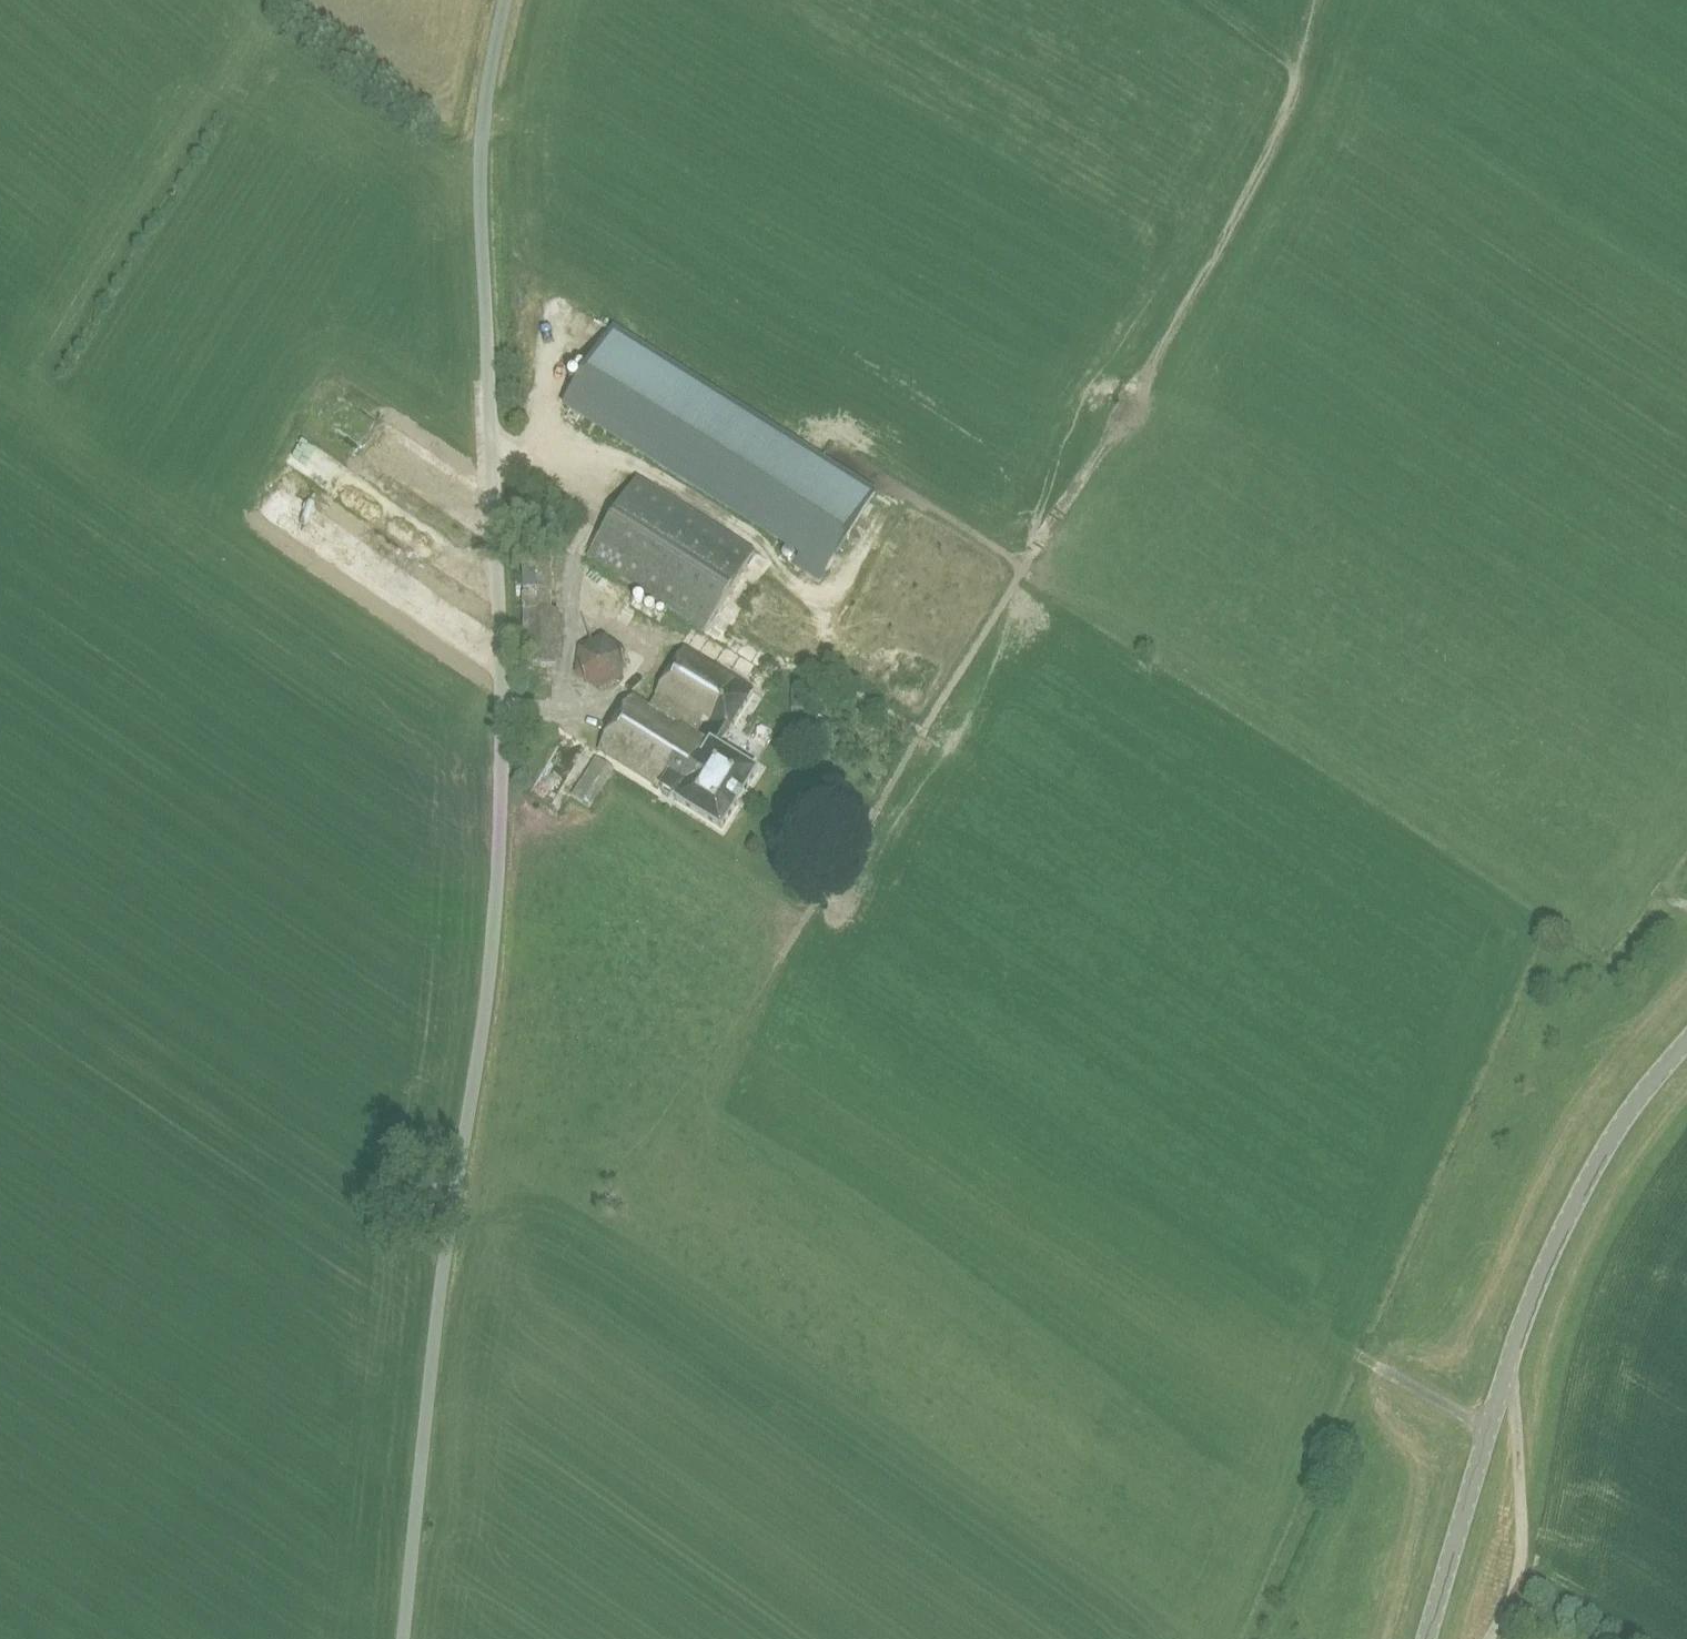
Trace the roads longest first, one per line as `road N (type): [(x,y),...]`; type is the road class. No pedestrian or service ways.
road 1 (unclassified): [(402,1638),(443,1266),(493,959),(495,644),(481,165),(505,0)]
road 2 (tertiary): [(1518,1328),(1613,1129),(1686,1040)]
road 3 (tertiary): [(1425,1638),(1518,1328)]
road 4 (unclassified): [(1489,1638),(1522,1564),(1518,1328)]

